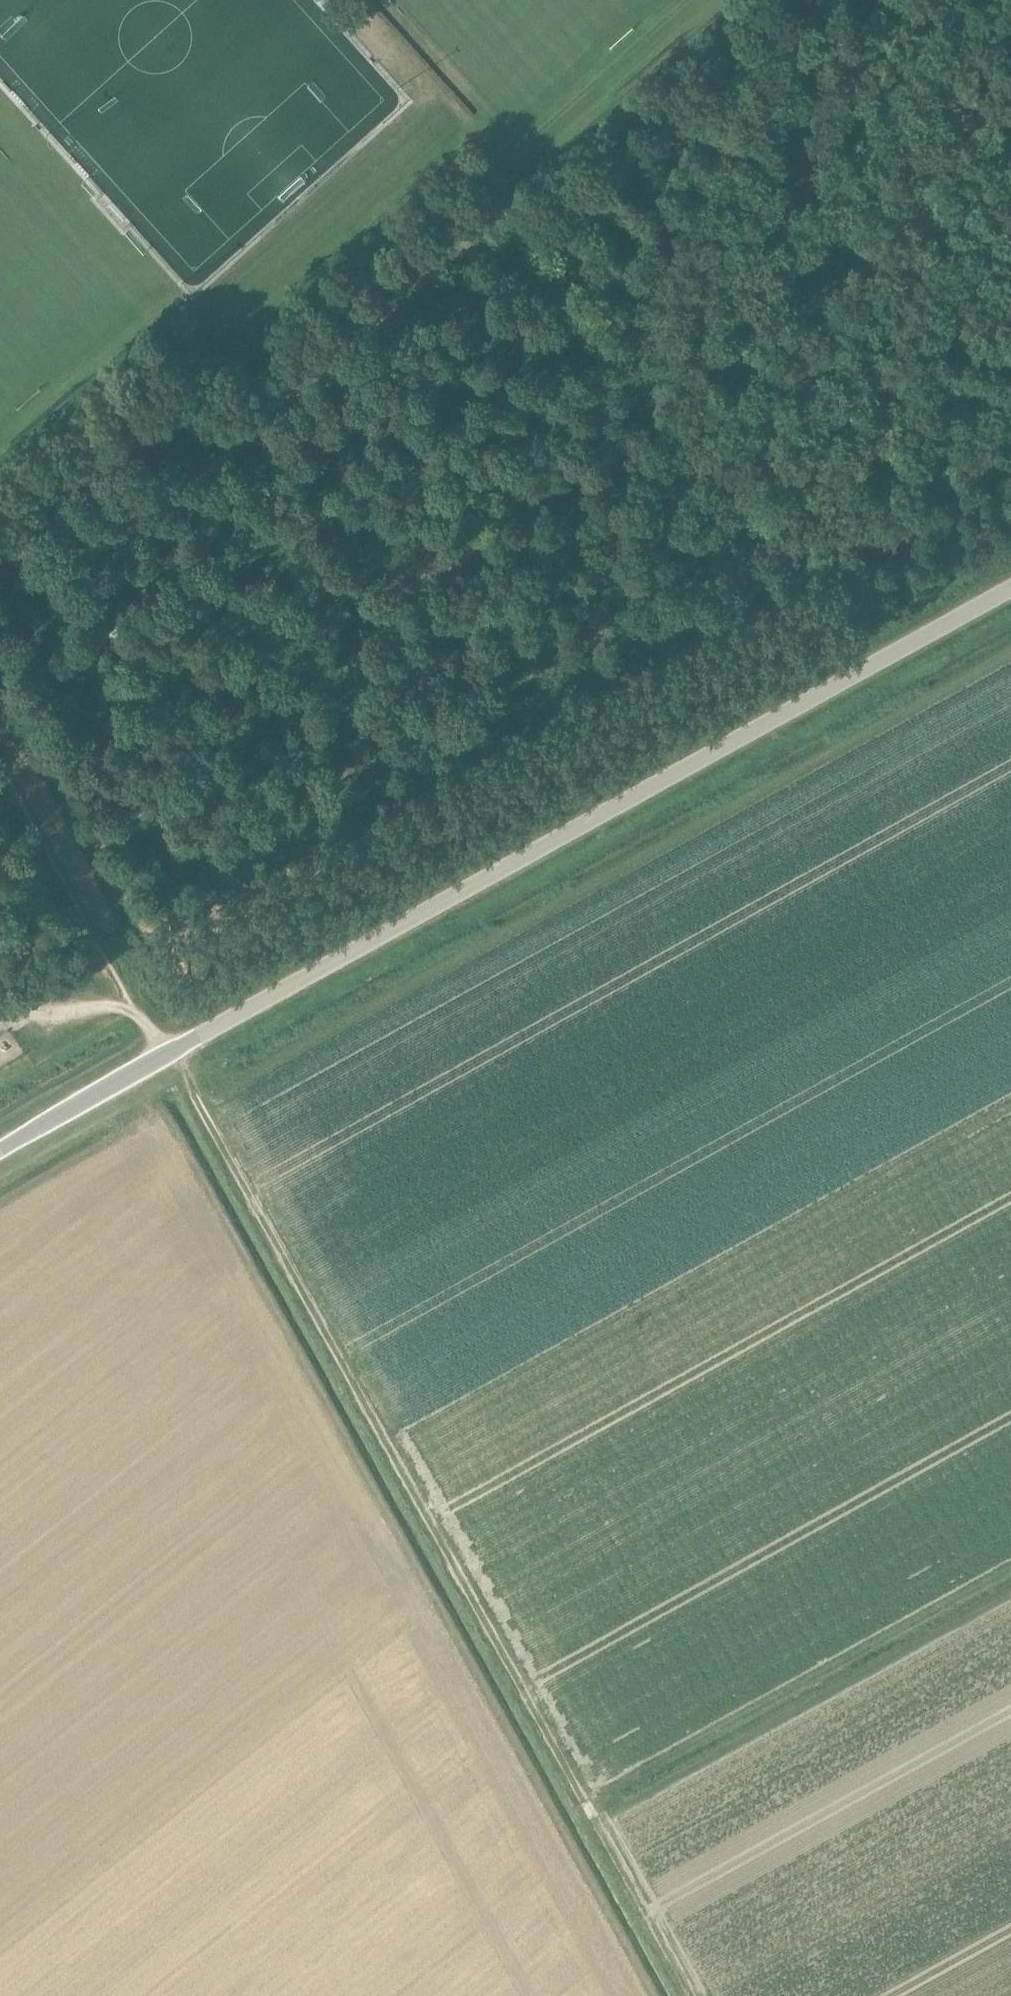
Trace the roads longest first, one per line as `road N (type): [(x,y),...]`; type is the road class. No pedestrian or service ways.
road 1 (unclassified): [(0,1152),(1010,588)]

